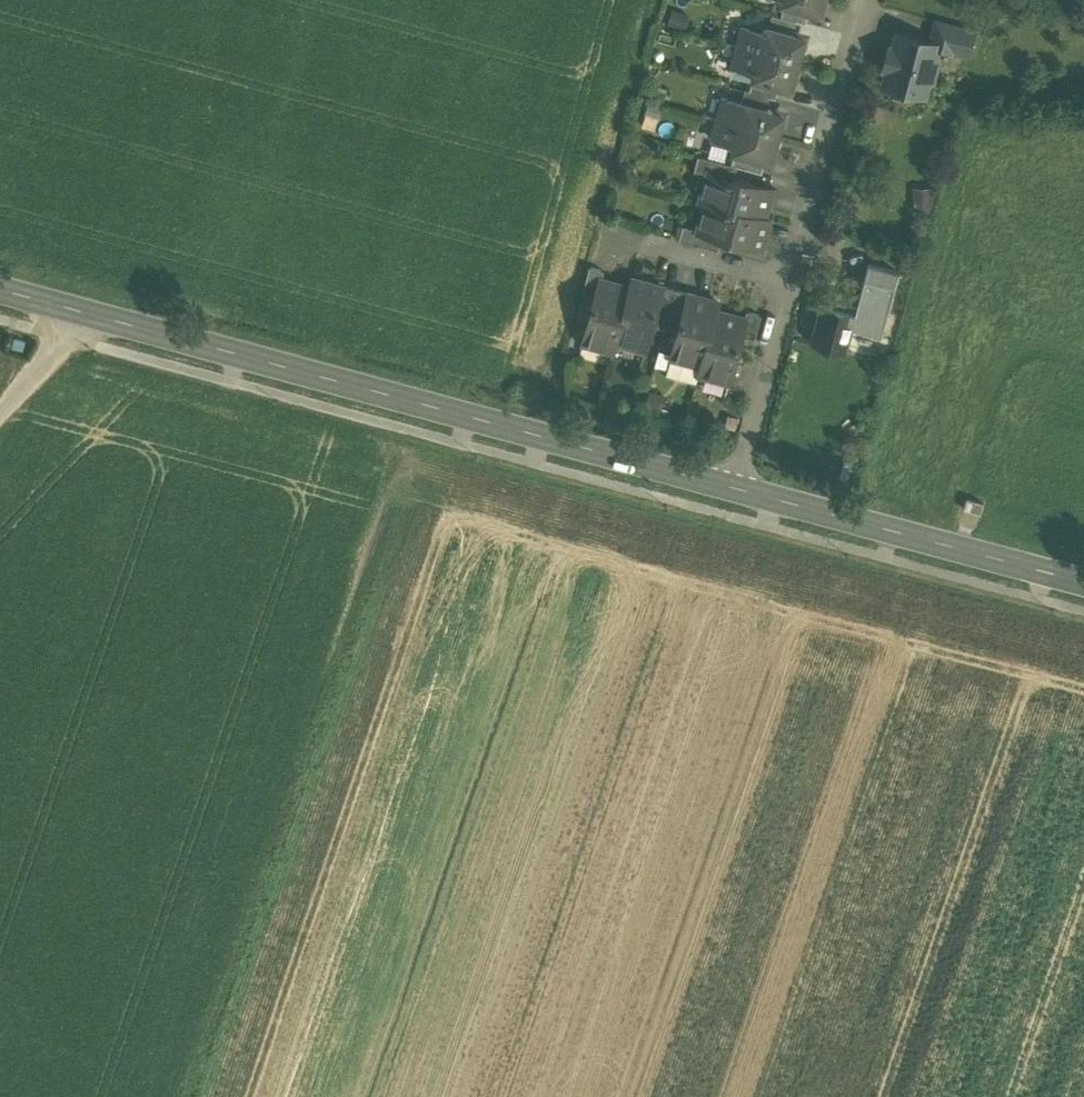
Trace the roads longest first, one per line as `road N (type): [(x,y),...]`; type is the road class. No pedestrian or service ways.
road 1 (secondary): [(0,289),(739,490)]
road 2 (secondary): [(739,490),(1083,582)]
road 3 (residential): [(793,281),(870,0)]
road 4 (residential): [(739,490),(793,281)]
road 5 (residential): [(651,245),(793,281)]
road 6 (track): [(92,314),(0,413)]

